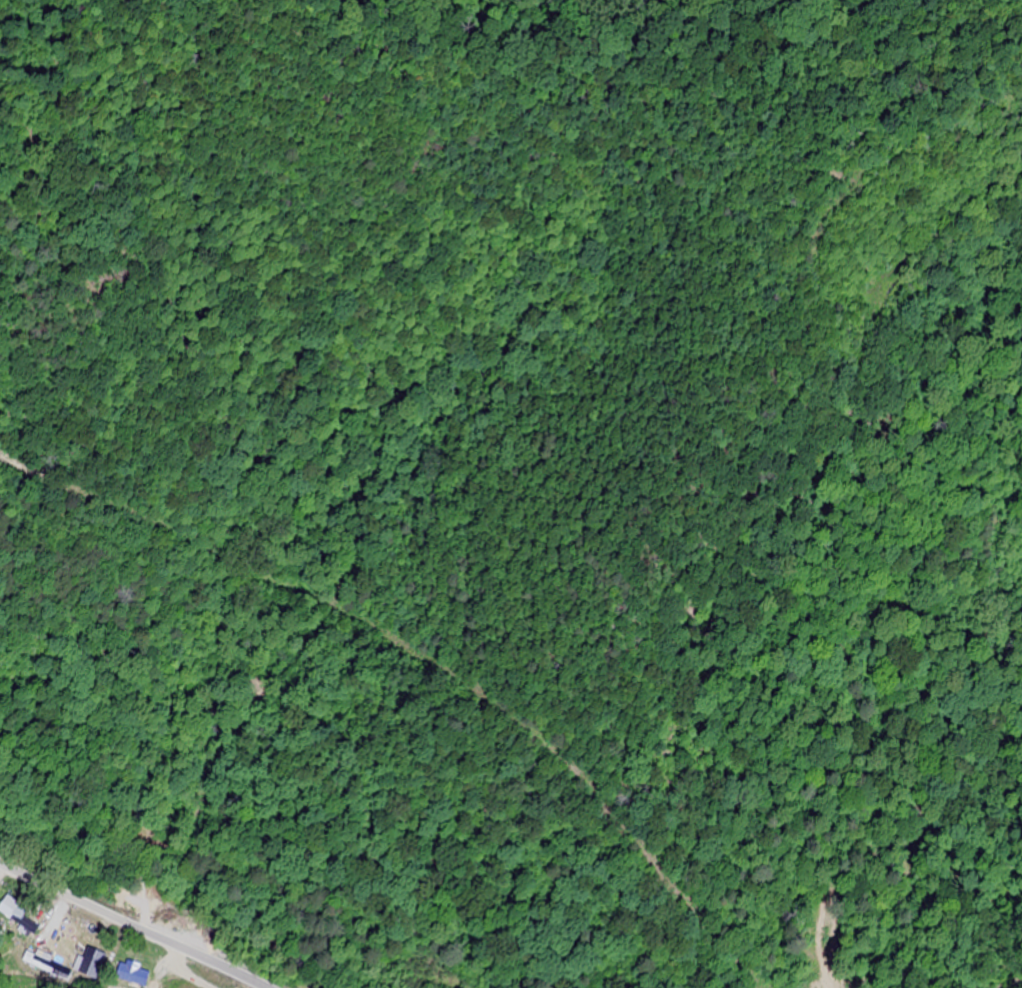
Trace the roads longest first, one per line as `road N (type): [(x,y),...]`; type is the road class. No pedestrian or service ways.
road 1 (secondary): [(261,987),(0,865)]

